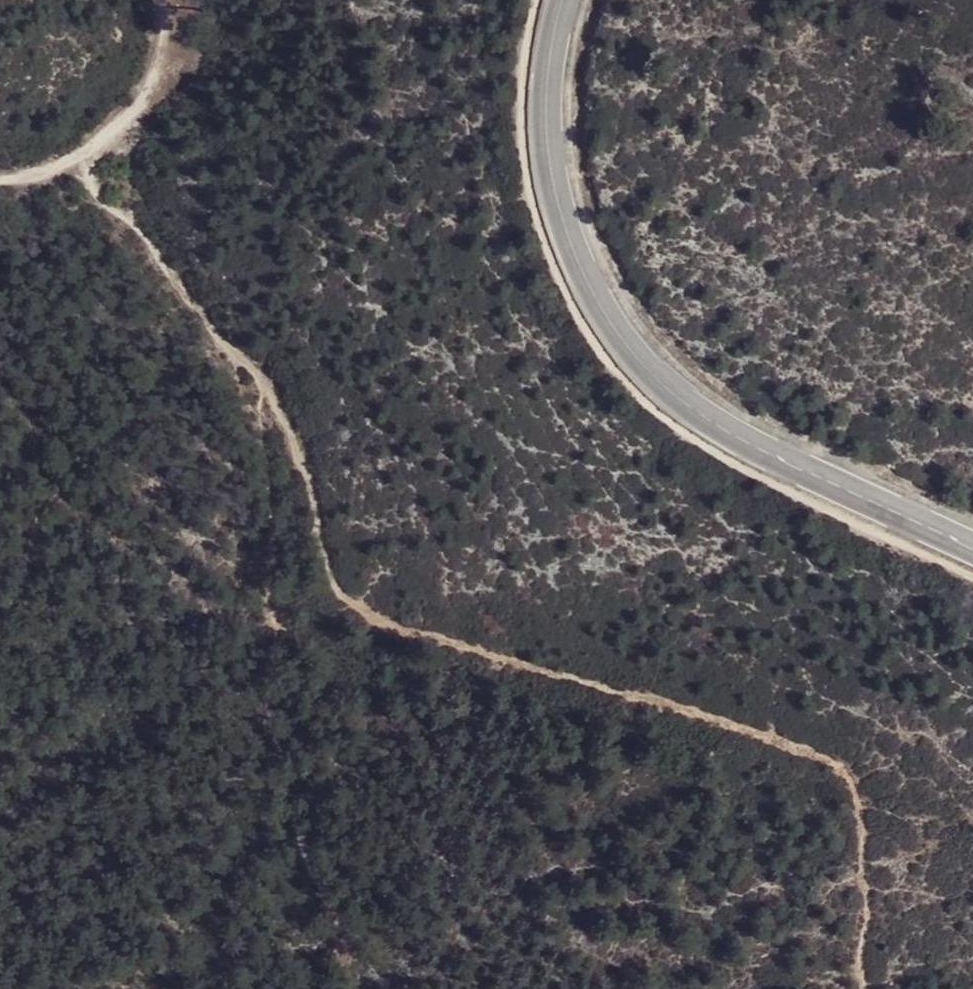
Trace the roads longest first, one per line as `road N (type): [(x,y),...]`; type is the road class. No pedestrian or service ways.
road 1 (residential): [(564,0),(547,99),(551,179),(599,305),(642,363),(758,450),(972,550)]

